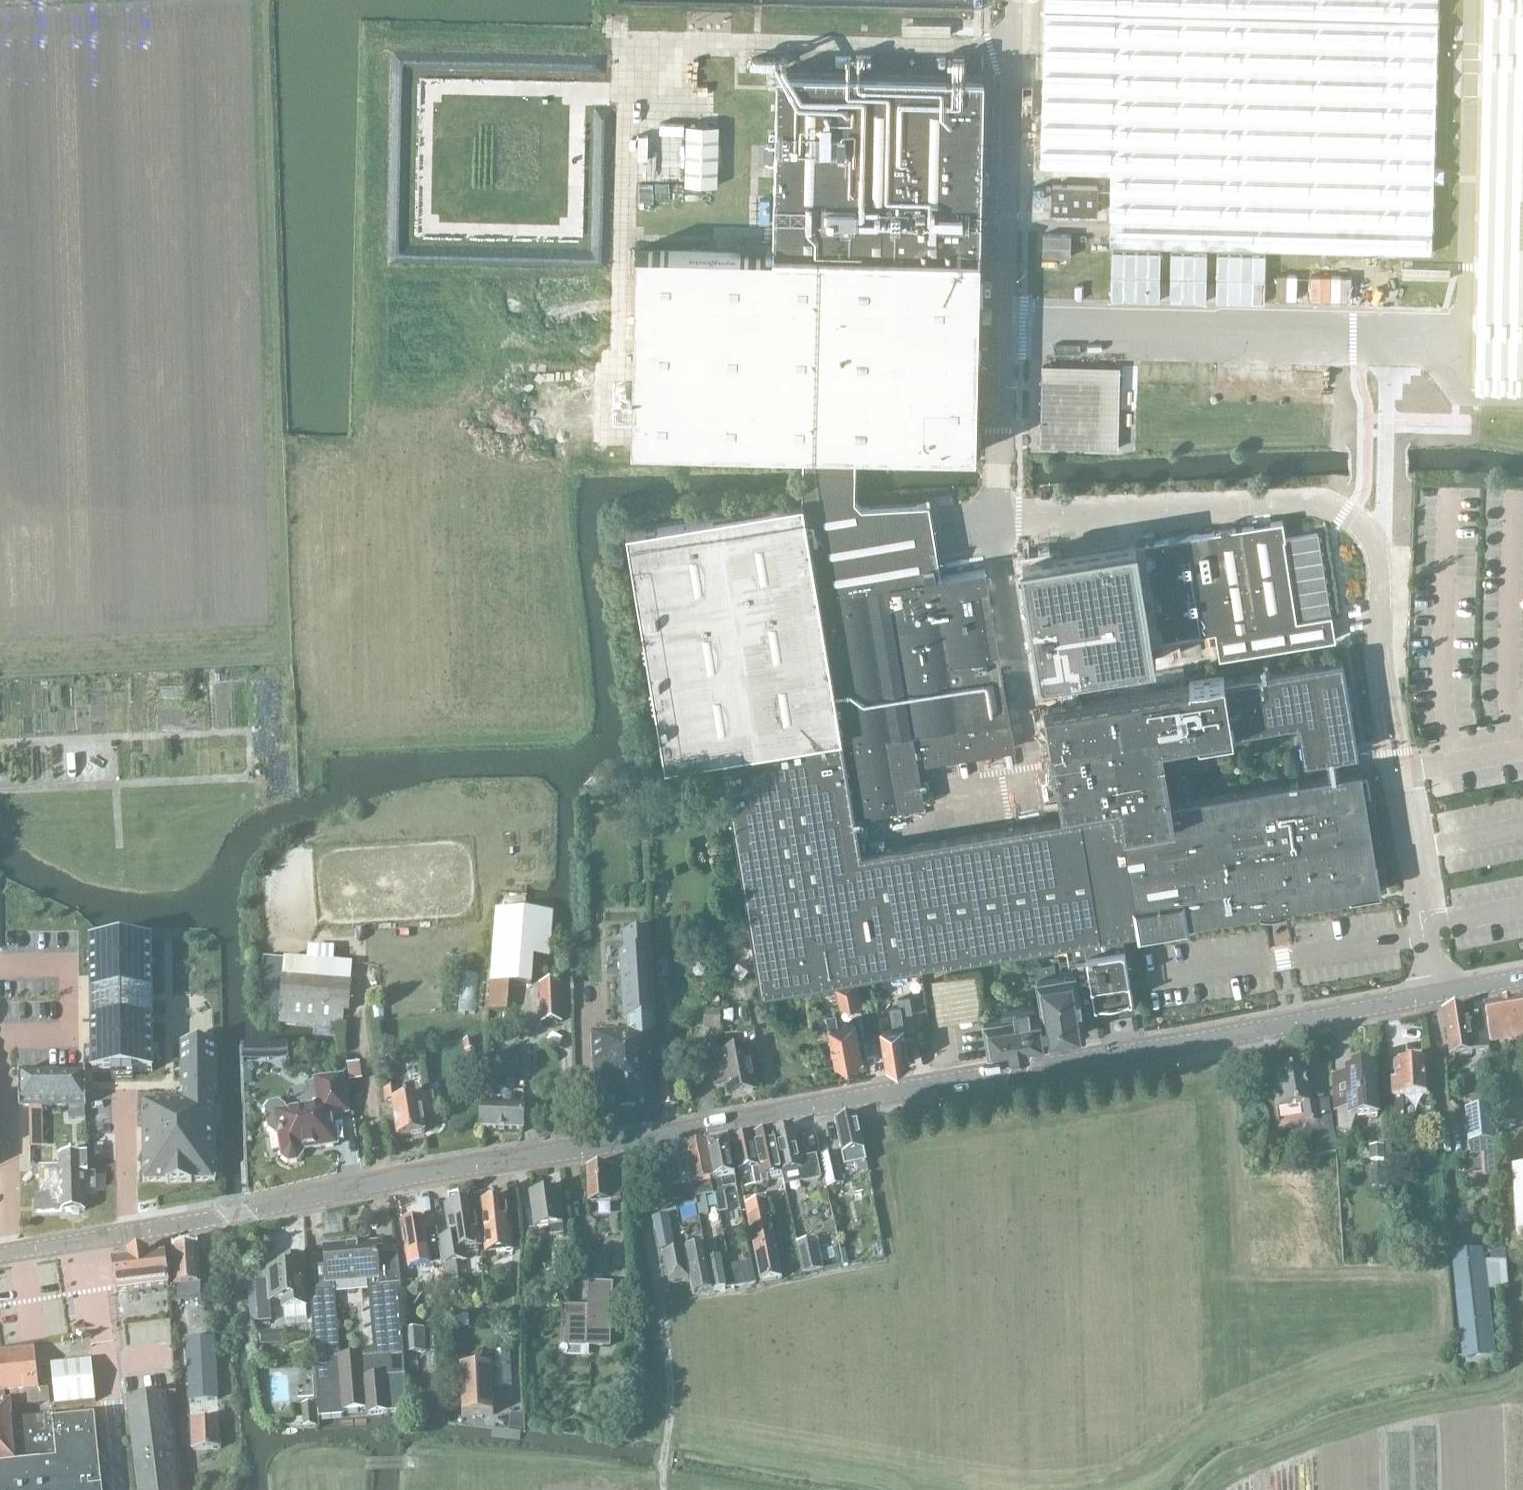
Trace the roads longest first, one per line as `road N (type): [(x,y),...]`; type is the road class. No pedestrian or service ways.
road 1 (tertiary): [(0,1254),(1522,977)]
road 2 (track): [(664,1489),(666,1318),(629,1140)]

